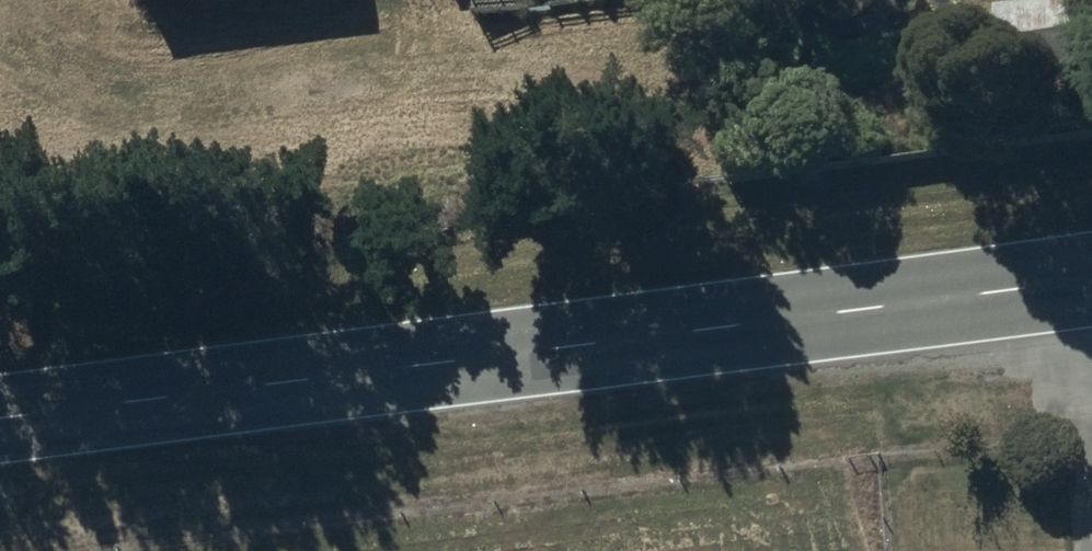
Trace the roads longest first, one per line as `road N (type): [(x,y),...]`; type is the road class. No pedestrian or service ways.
road 1 (tertiary): [(0,419),(1091,282)]
road 2 (track): [(715,329),(696,176),(628,122),(553,84),(487,63),(233,92),(146,90),(26,31),(0,1)]

